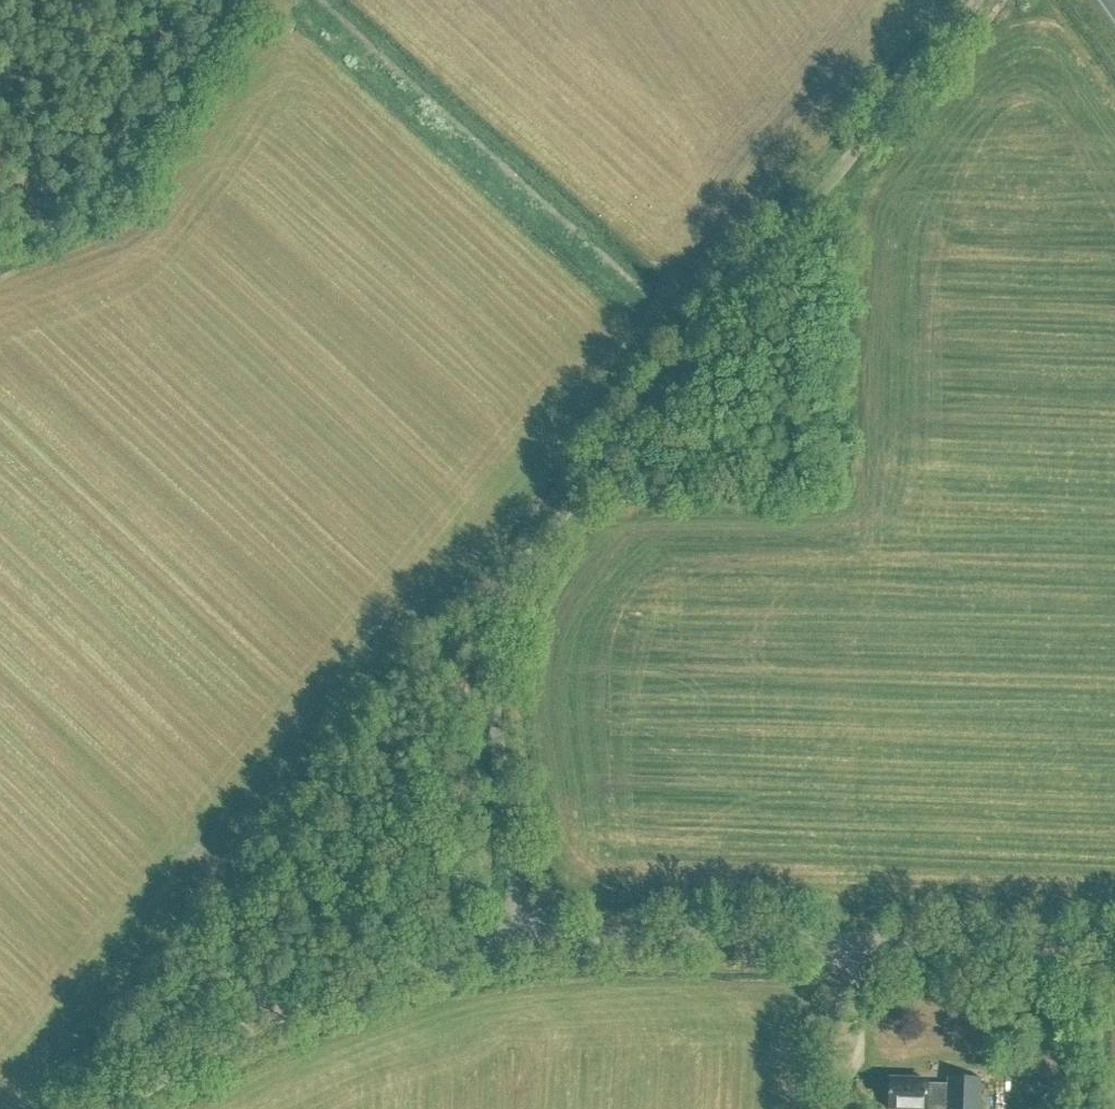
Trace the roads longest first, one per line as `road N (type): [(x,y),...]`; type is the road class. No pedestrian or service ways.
road 1 (unclassified): [(522,943),(493,679),(514,587),(575,500),(980,0)]
road 2 (tertiary): [(522,943),(592,936),(1114,948)]
road 3 (tertiary): [(118,1108),(205,1053),(310,1002),(421,965),(522,943)]

